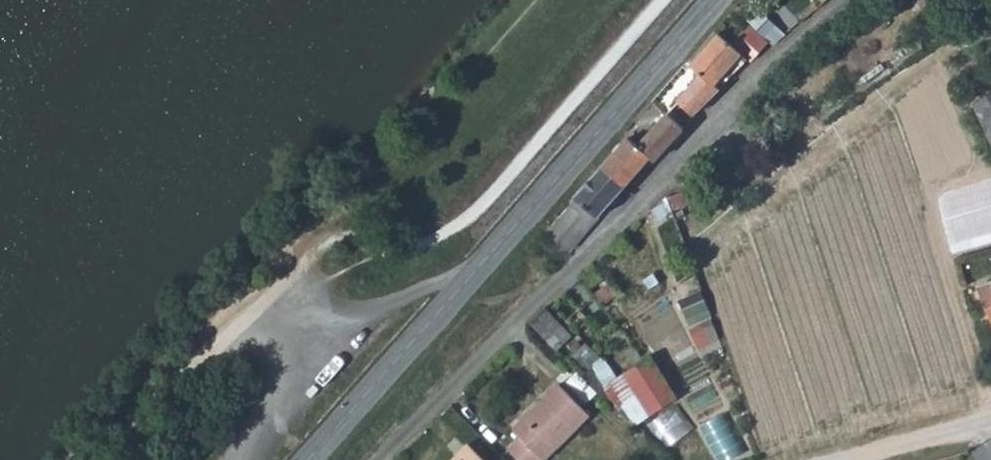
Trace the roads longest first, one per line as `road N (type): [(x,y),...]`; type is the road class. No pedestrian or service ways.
road 1 (unclassified): [(847,0),(749,82),(376,459)]
road 2 (secondary): [(714,0),(307,459)]
road 3 (unclassified): [(831,459),(990,419)]

